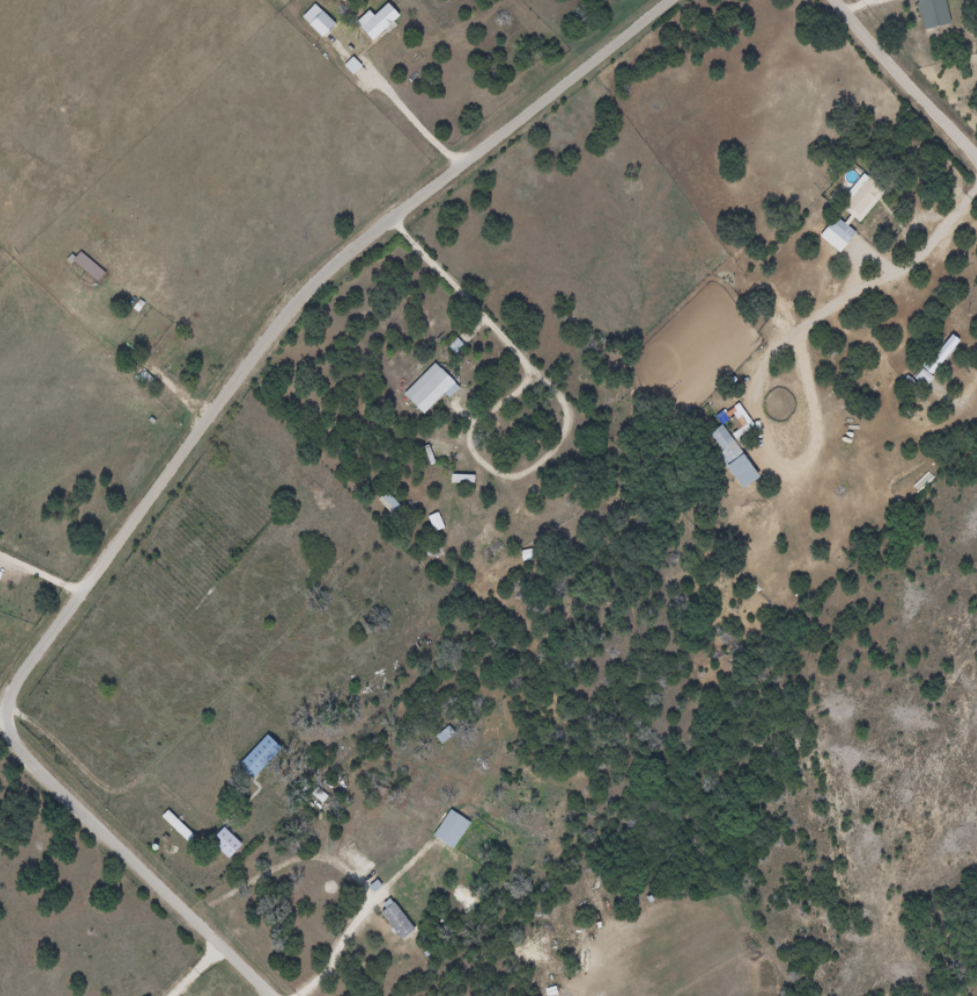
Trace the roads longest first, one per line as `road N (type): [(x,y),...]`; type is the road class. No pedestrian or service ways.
road 1 (residential): [(672,0),(309,289),(12,696),(25,752),(277,995)]
road 2 (residential): [(976,492),(517,868),(381,995)]
road 3 (residential): [(432,189),(743,688)]
road 4 (residential): [(517,868),(387,689),(190,443)]
road 5 (residential): [(611,473),(976,152)]
road 6 (residential): [(842,0),(976,150)]

